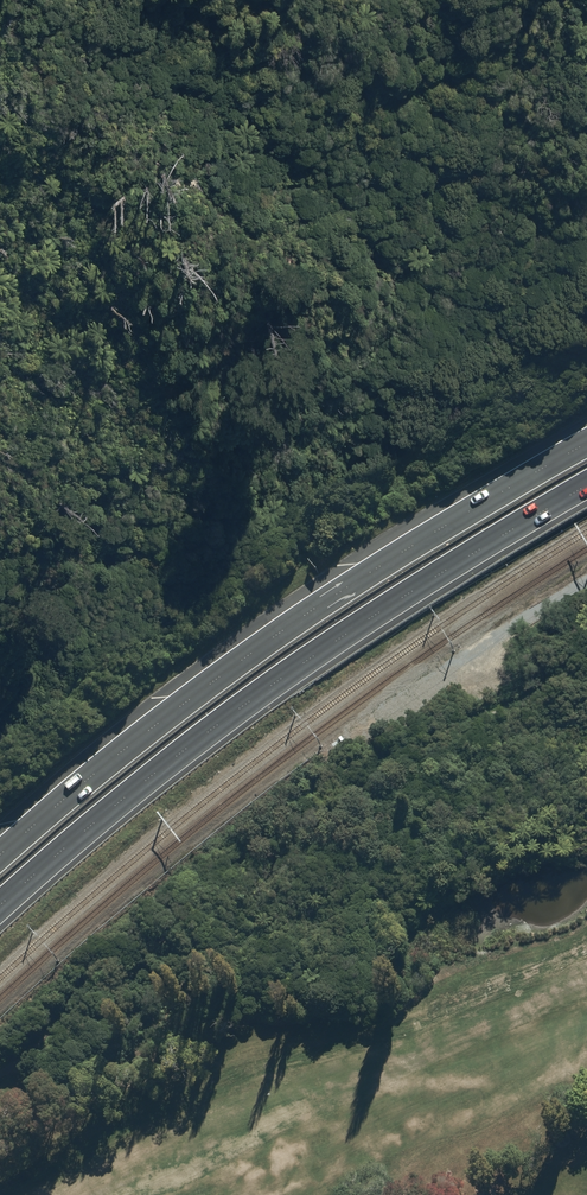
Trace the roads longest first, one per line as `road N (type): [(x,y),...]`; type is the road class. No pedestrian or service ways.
road 1 (trunk): [(586,486),(298,669),(0,905)]
road 2 (trunk): [(0,856),(277,635),(586,443)]
road 3 (track): [(586,584),(469,660)]

